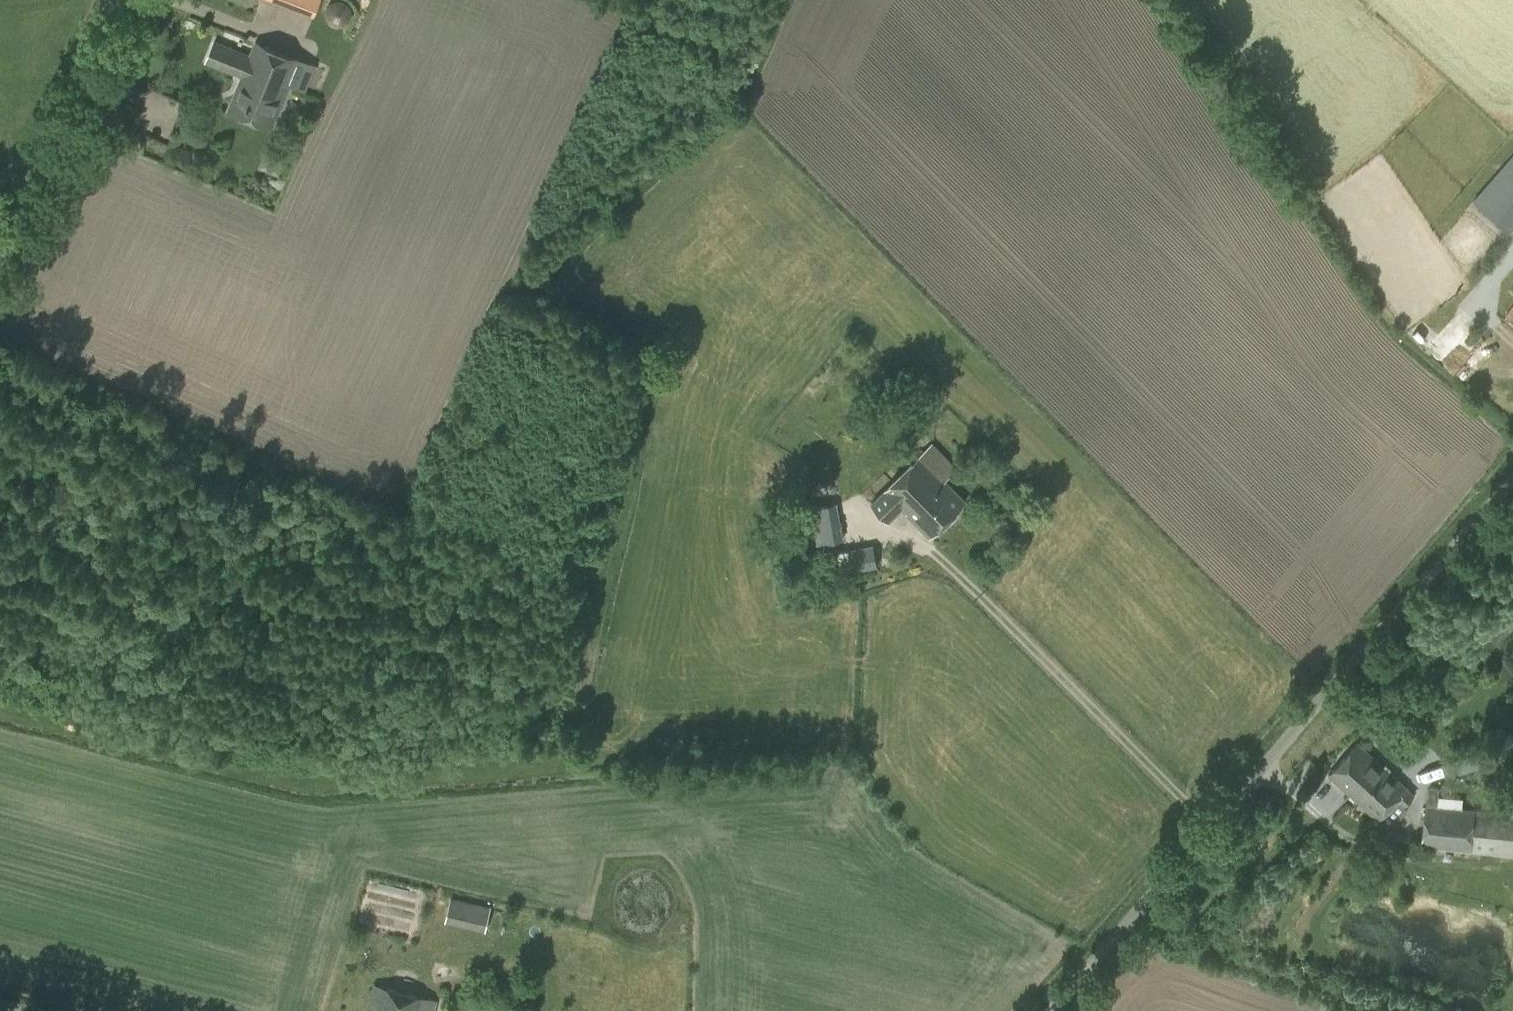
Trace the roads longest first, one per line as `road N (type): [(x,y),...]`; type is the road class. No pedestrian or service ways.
road 1 (unclassified): [(1048,1010),(1512,481)]
road 2 (unclassified): [(0,263),(122,0)]

